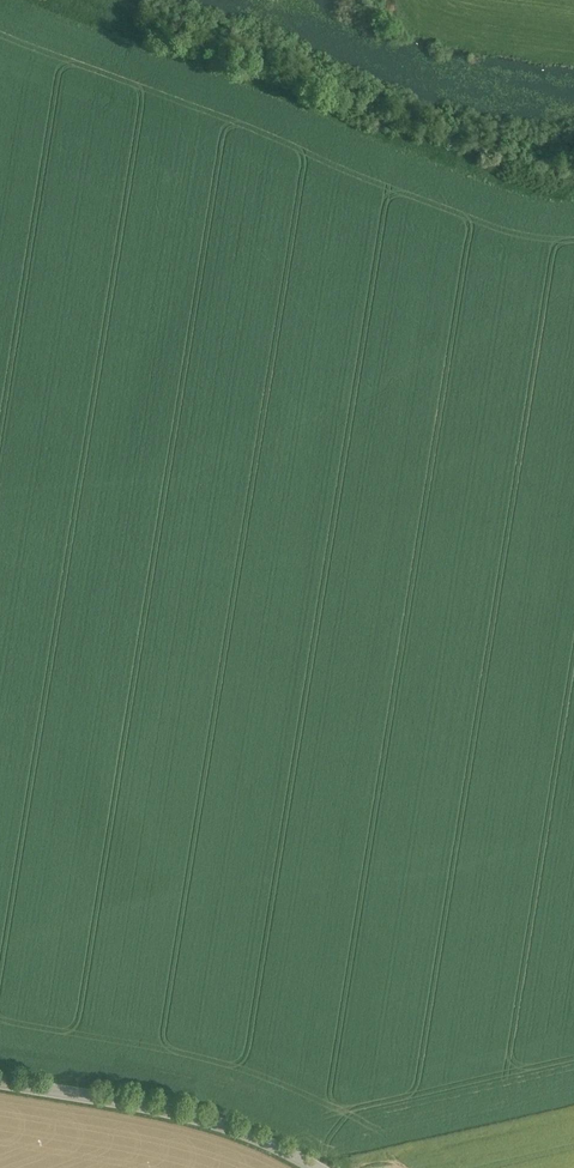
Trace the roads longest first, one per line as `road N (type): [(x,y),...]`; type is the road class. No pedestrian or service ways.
road 1 (tertiary): [(317,1167),(178,1114),(0,1083)]

